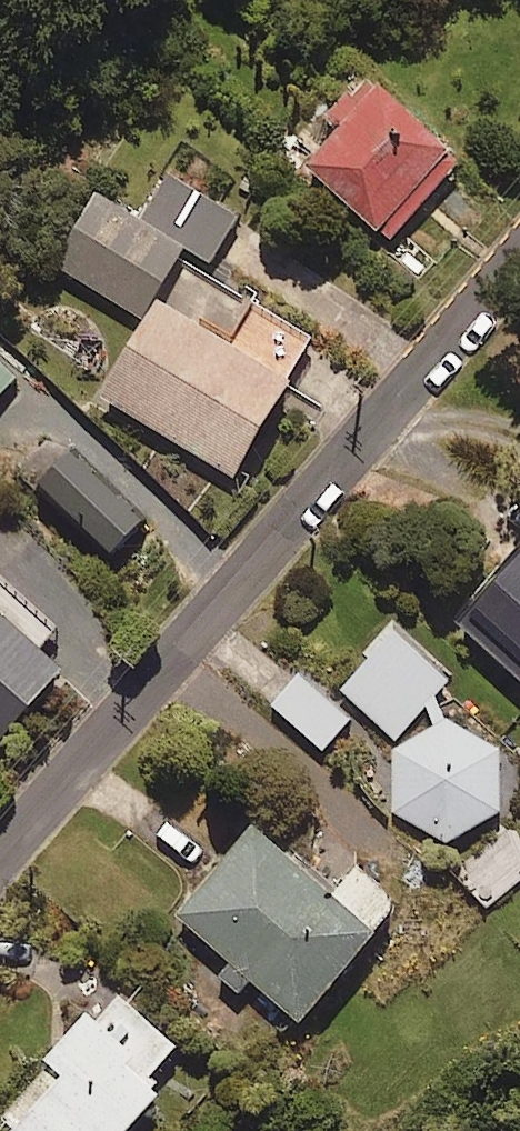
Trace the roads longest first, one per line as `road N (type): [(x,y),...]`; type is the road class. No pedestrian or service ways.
road 1 (residential): [(0,856),(519,255)]

